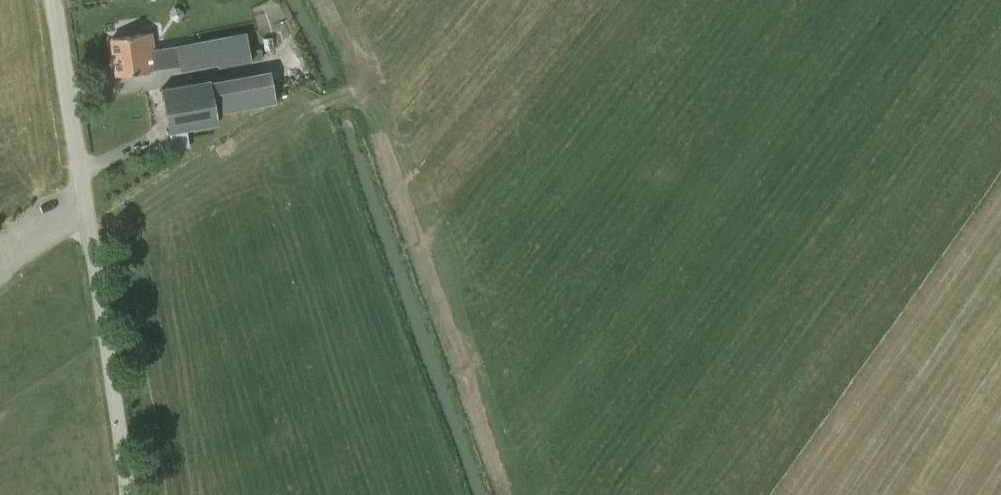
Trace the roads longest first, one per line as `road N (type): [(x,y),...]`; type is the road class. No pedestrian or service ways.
road 1 (unclassified): [(128,494),(55,0)]

